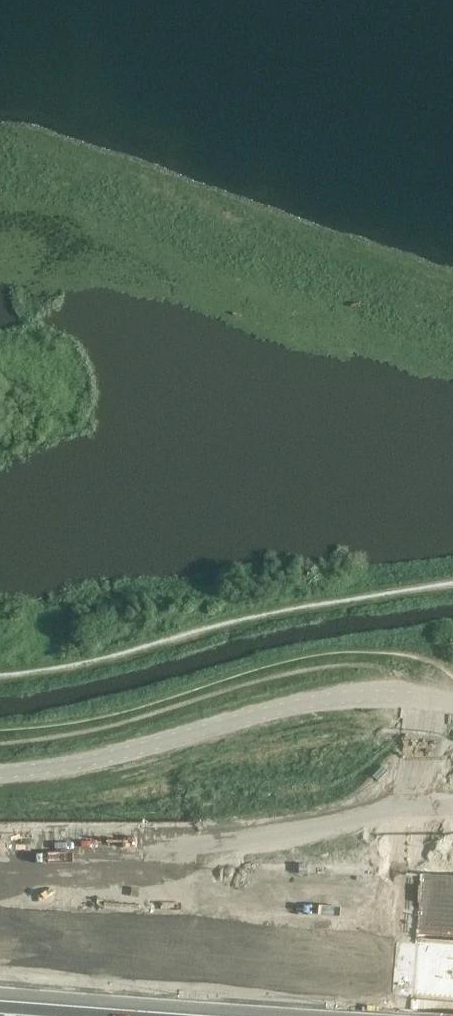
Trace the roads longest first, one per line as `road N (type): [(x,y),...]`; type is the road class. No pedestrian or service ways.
road 1 (unclassified): [(0,773),(98,758),(312,701),(395,693),(452,704)]
road 2 (motorway): [(452,975),(0,933)]
road 3 (motorway): [(452,909),(0,887)]
road 4 (motorway): [(0,981),(395,1015)]

